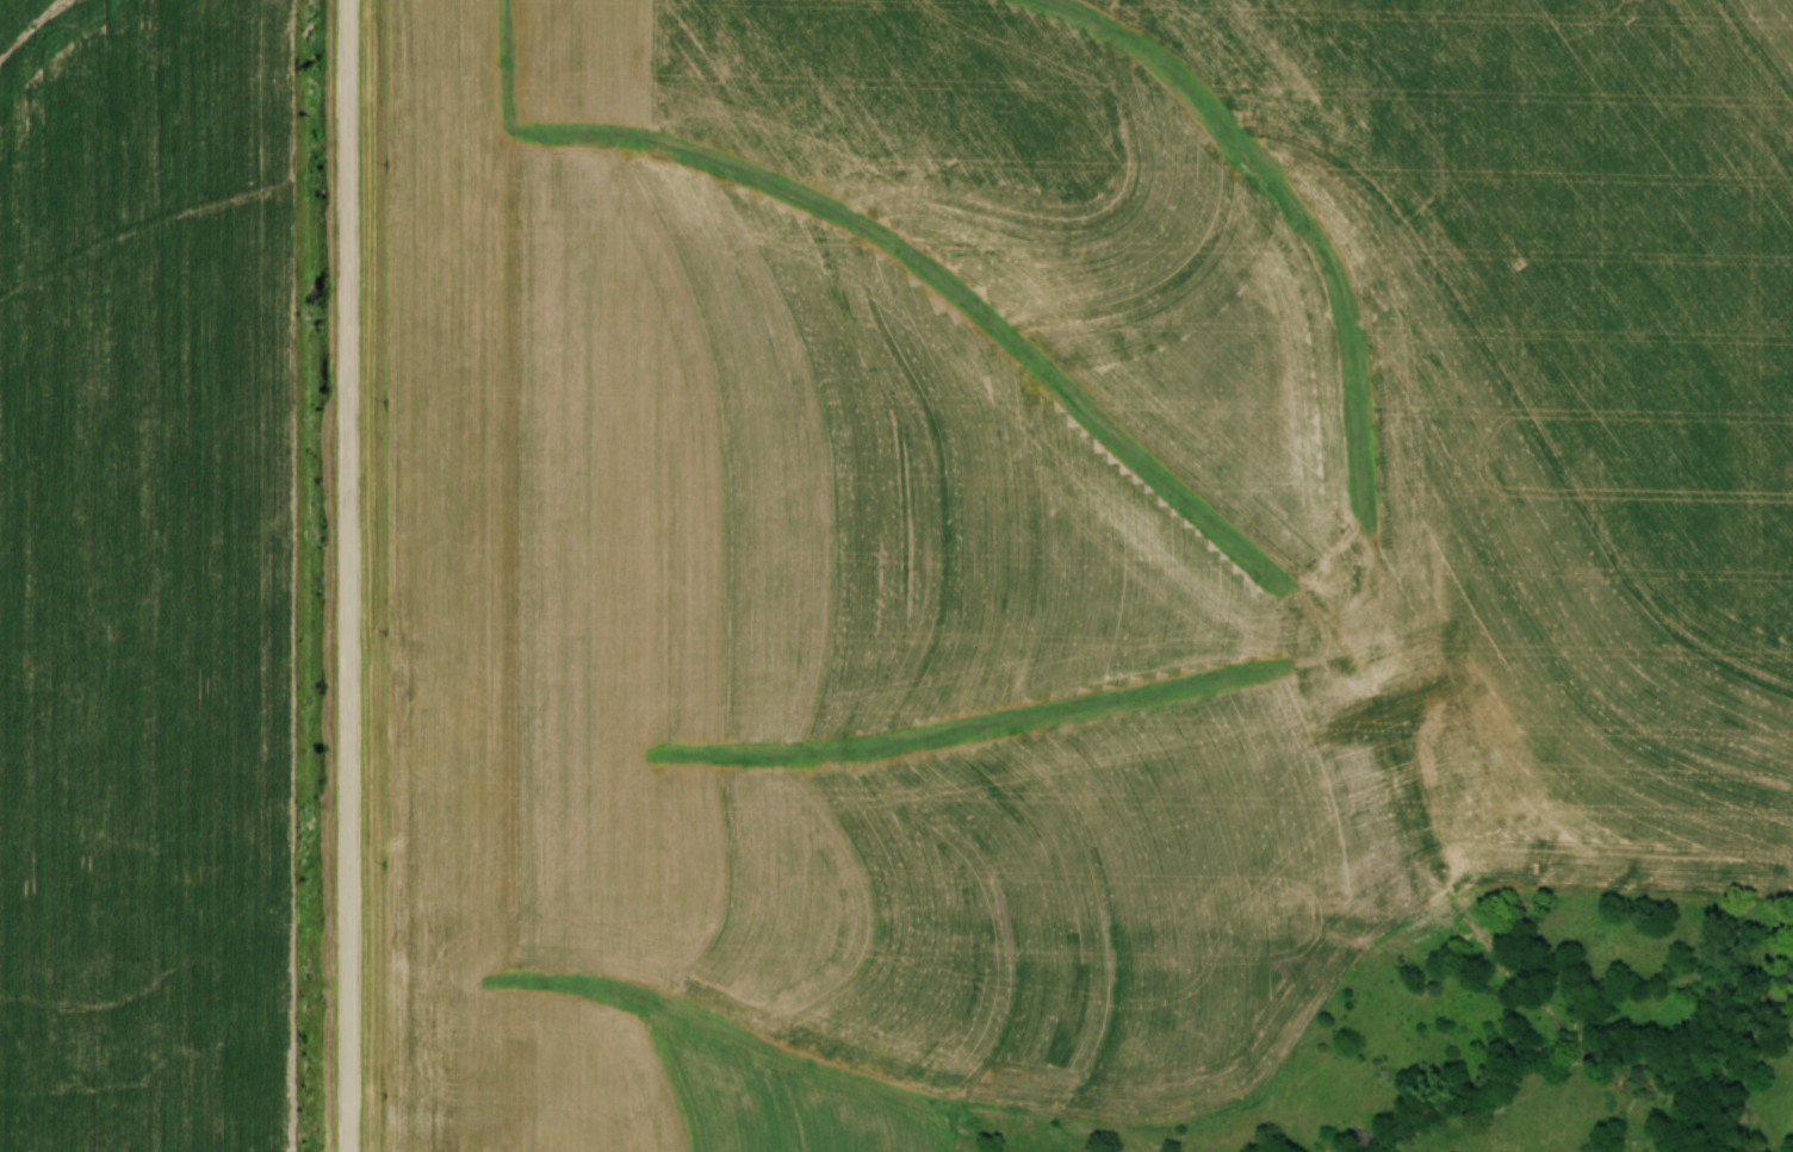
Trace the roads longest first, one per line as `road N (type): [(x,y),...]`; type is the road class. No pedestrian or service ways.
road 1 (tertiary): [(348,1151),(345,0)]

